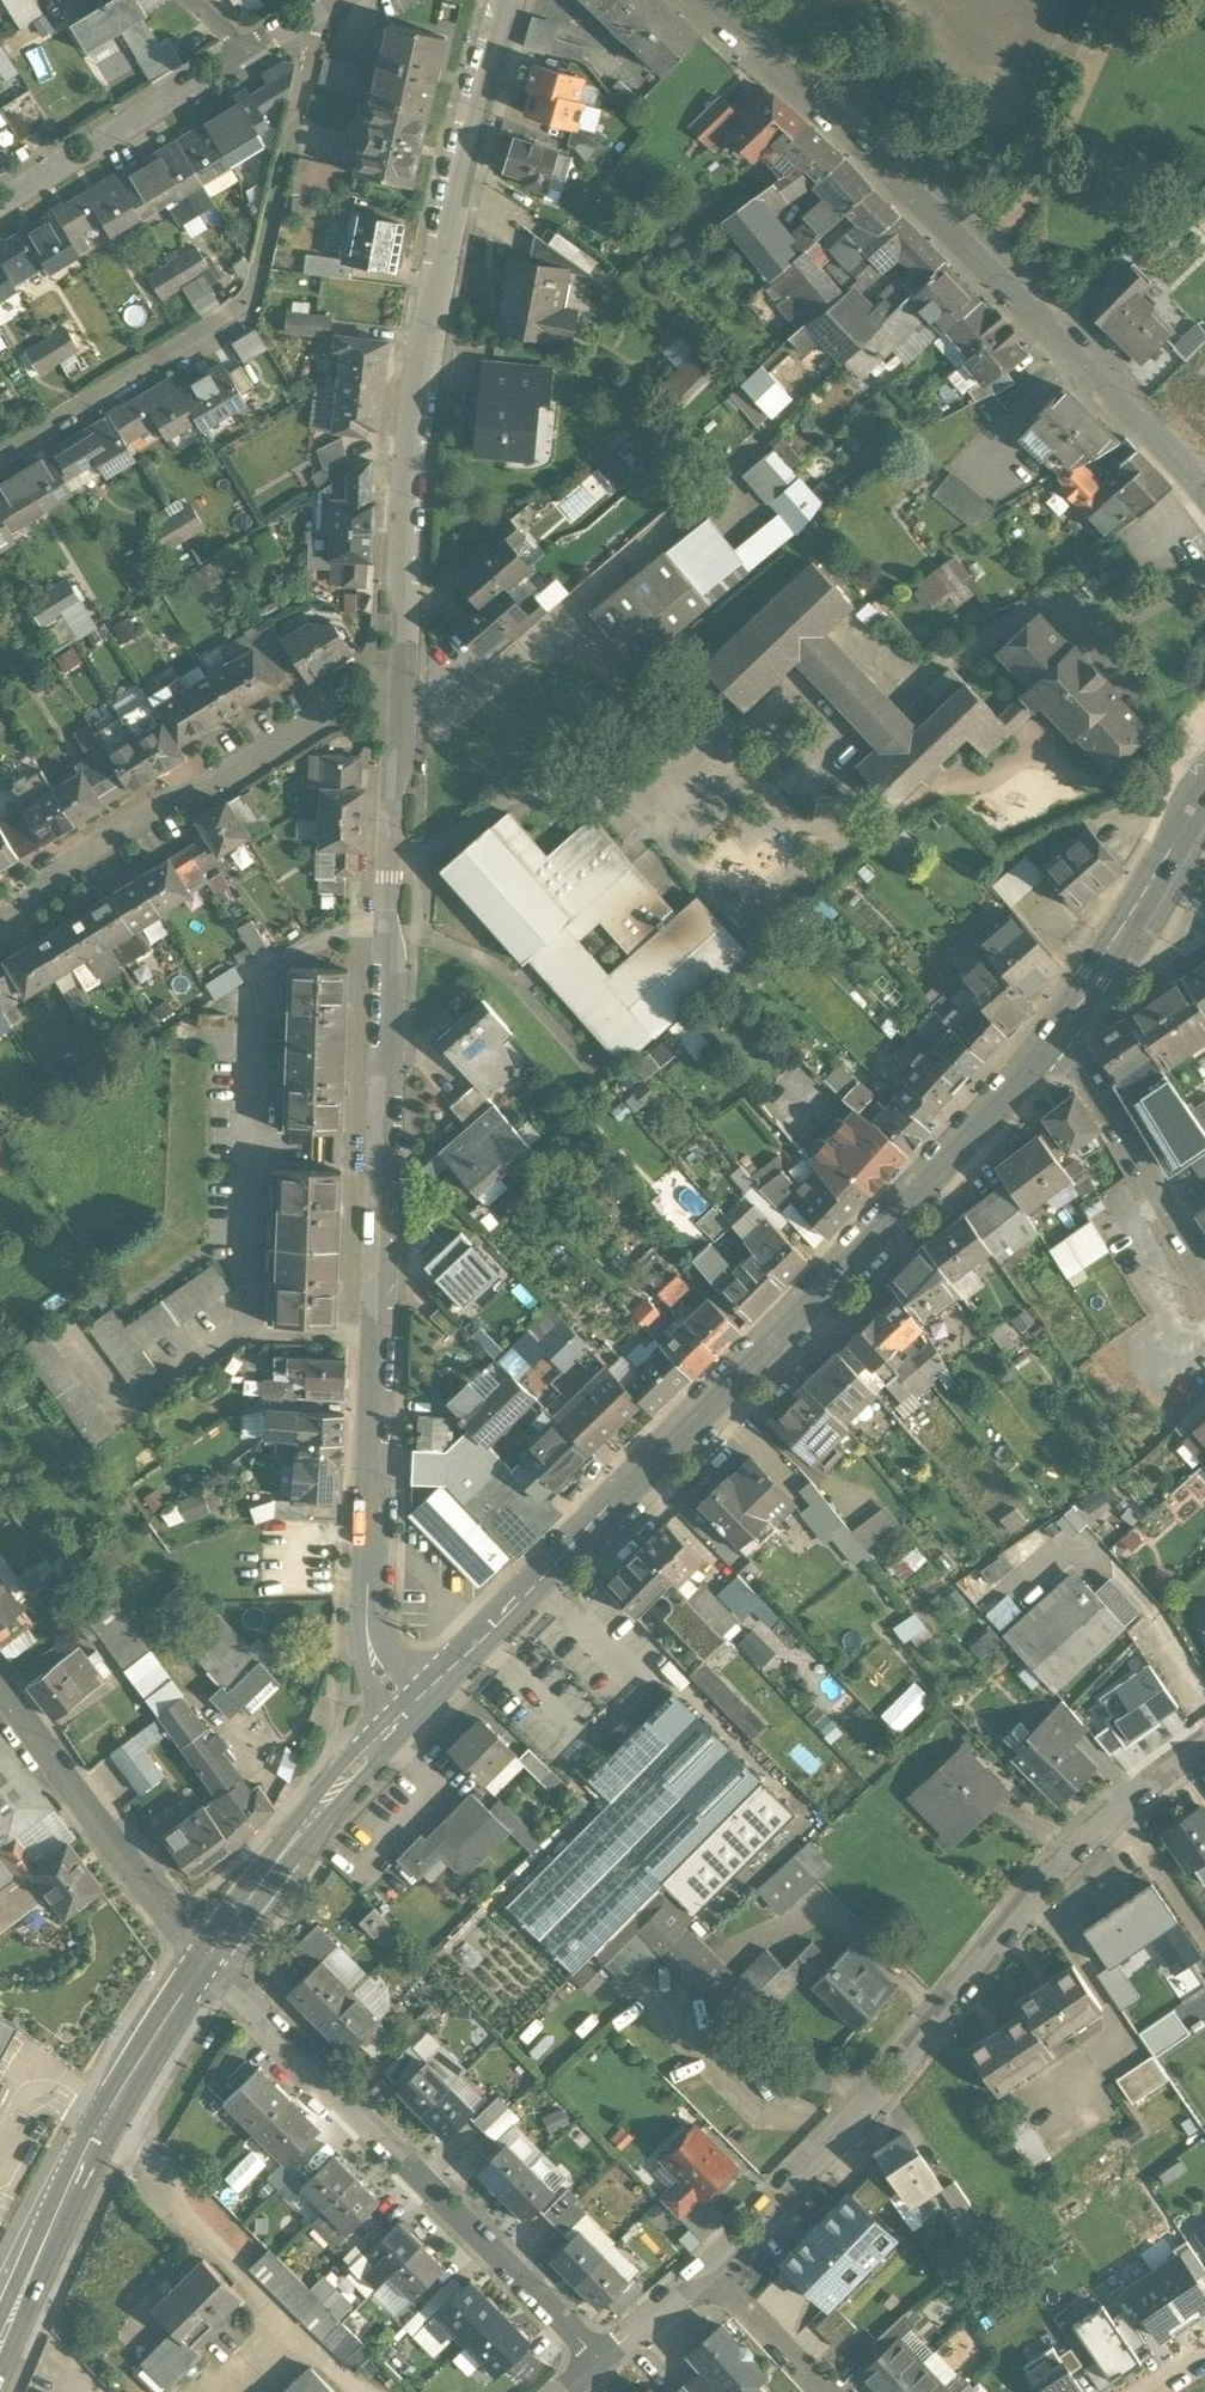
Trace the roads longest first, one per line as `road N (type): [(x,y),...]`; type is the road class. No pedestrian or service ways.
road 1 (residential): [(405,684),(387,973),(367,1641)]
road 2 (secondary): [(430,1688),(864,1243),(1053,1035)]
road 3 (residential): [(708,2270),(865,2111),(1109,1816),(1204,1742)]
road 4 (tertiary): [(1204,498),(696,0)]
road 5 (residential): [(508,0),(438,250),(416,401),(405,684)]
road 6 (residential): [(0,455),(248,304),(309,42),(296,18)]
road 7 (residential): [(204,1958),(602,2364)]
road 8 (residential): [(0,919),(352,692),(405,684)]
road 9 (secondary): [(0,2349),(130,2079),(204,1958)]
road 10 (residential): [(0,1696),(204,1958)]
road 11 (secondary): [(204,1958),(395,1725)]
road 12 (secondary): [(1053,1035),(1204,785)]
road 13 (residential): [(1053,1035),(1079,1065),(1204,1282)]
road 14 (residential): [(243,51),(0,199)]
road 15 (residential): [(824,2391),(708,2270)]
road 16 (residential): [(602,2364),(708,2270)]

